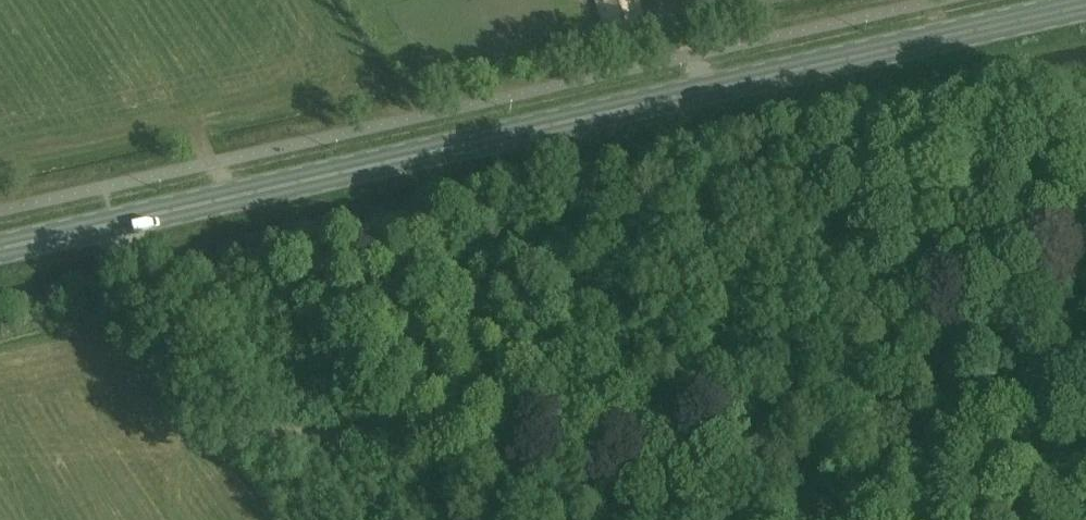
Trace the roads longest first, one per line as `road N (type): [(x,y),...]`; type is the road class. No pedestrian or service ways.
road 1 (primary): [(1085,7),(114,224)]
road 2 (unclassified): [(114,224),(130,264),(203,380),(242,419),(446,439),(755,451),(794,473),(832,519)]
road 3 (track): [(849,519),(1085,346)]

